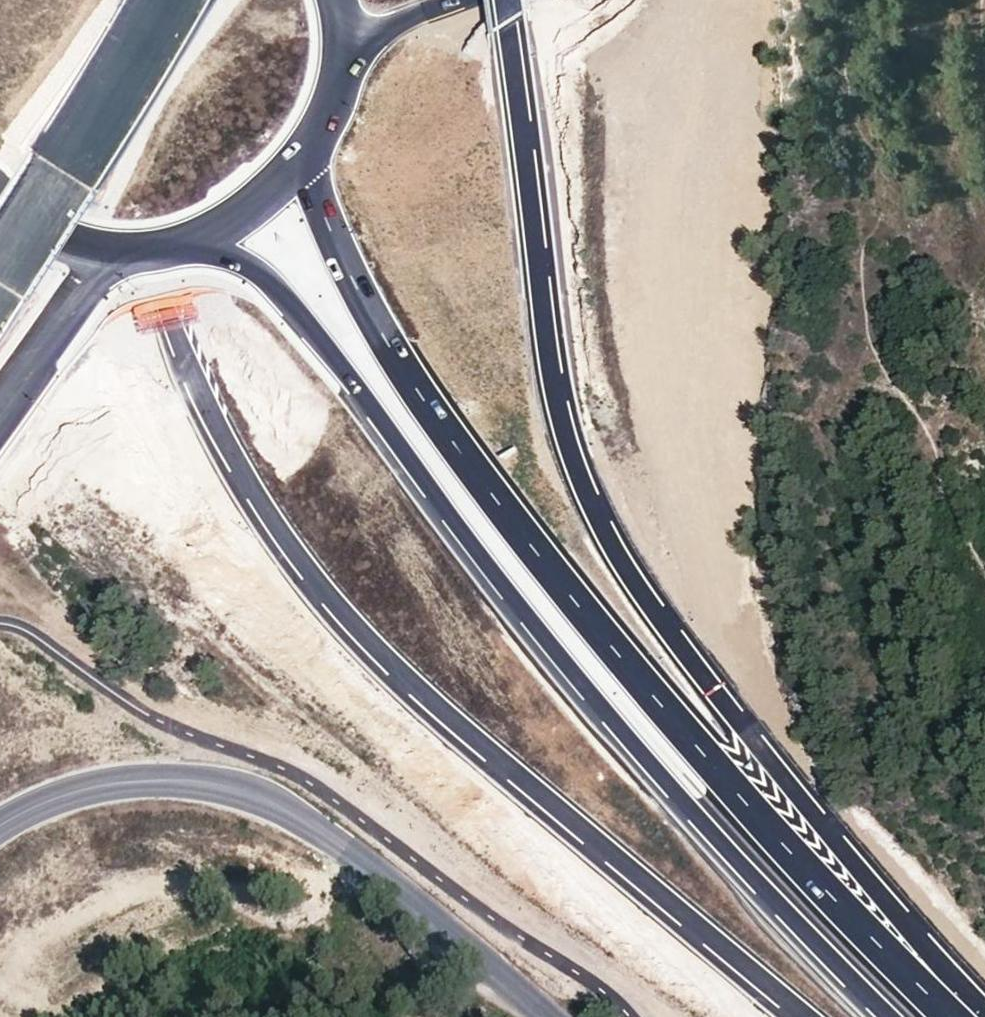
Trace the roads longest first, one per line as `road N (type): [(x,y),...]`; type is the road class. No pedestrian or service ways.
road 1 (primary): [(121,0),(134,198),(149,289),(194,415),(237,491),(301,577),(397,677),(803,1016)]
road 2 (primary): [(984,1004),(810,808),(625,565),(587,501),(558,420),(499,0)]
road 3 (primary): [(949,1016),(859,931),(618,661),(513,527),(404,377),(353,285),(307,181),(302,141)]
road 4 (primary): [(192,232),(265,280),(334,355),(620,748),(781,924),(884,1016)]
road 5 (tertiary): [(547,1016),(417,906),(255,790)]
road 6 (primary): [(0,263),(158,0)]
road 7 (tertiary): [(0,818),(48,794),(184,773),(255,790)]
road 8 (primary): [(0,381),(61,285),(122,243)]
road 9 (primary): [(192,232),(255,196),(302,141)]
road 10 (primary): [(0,198),(40,224),(122,243)]

